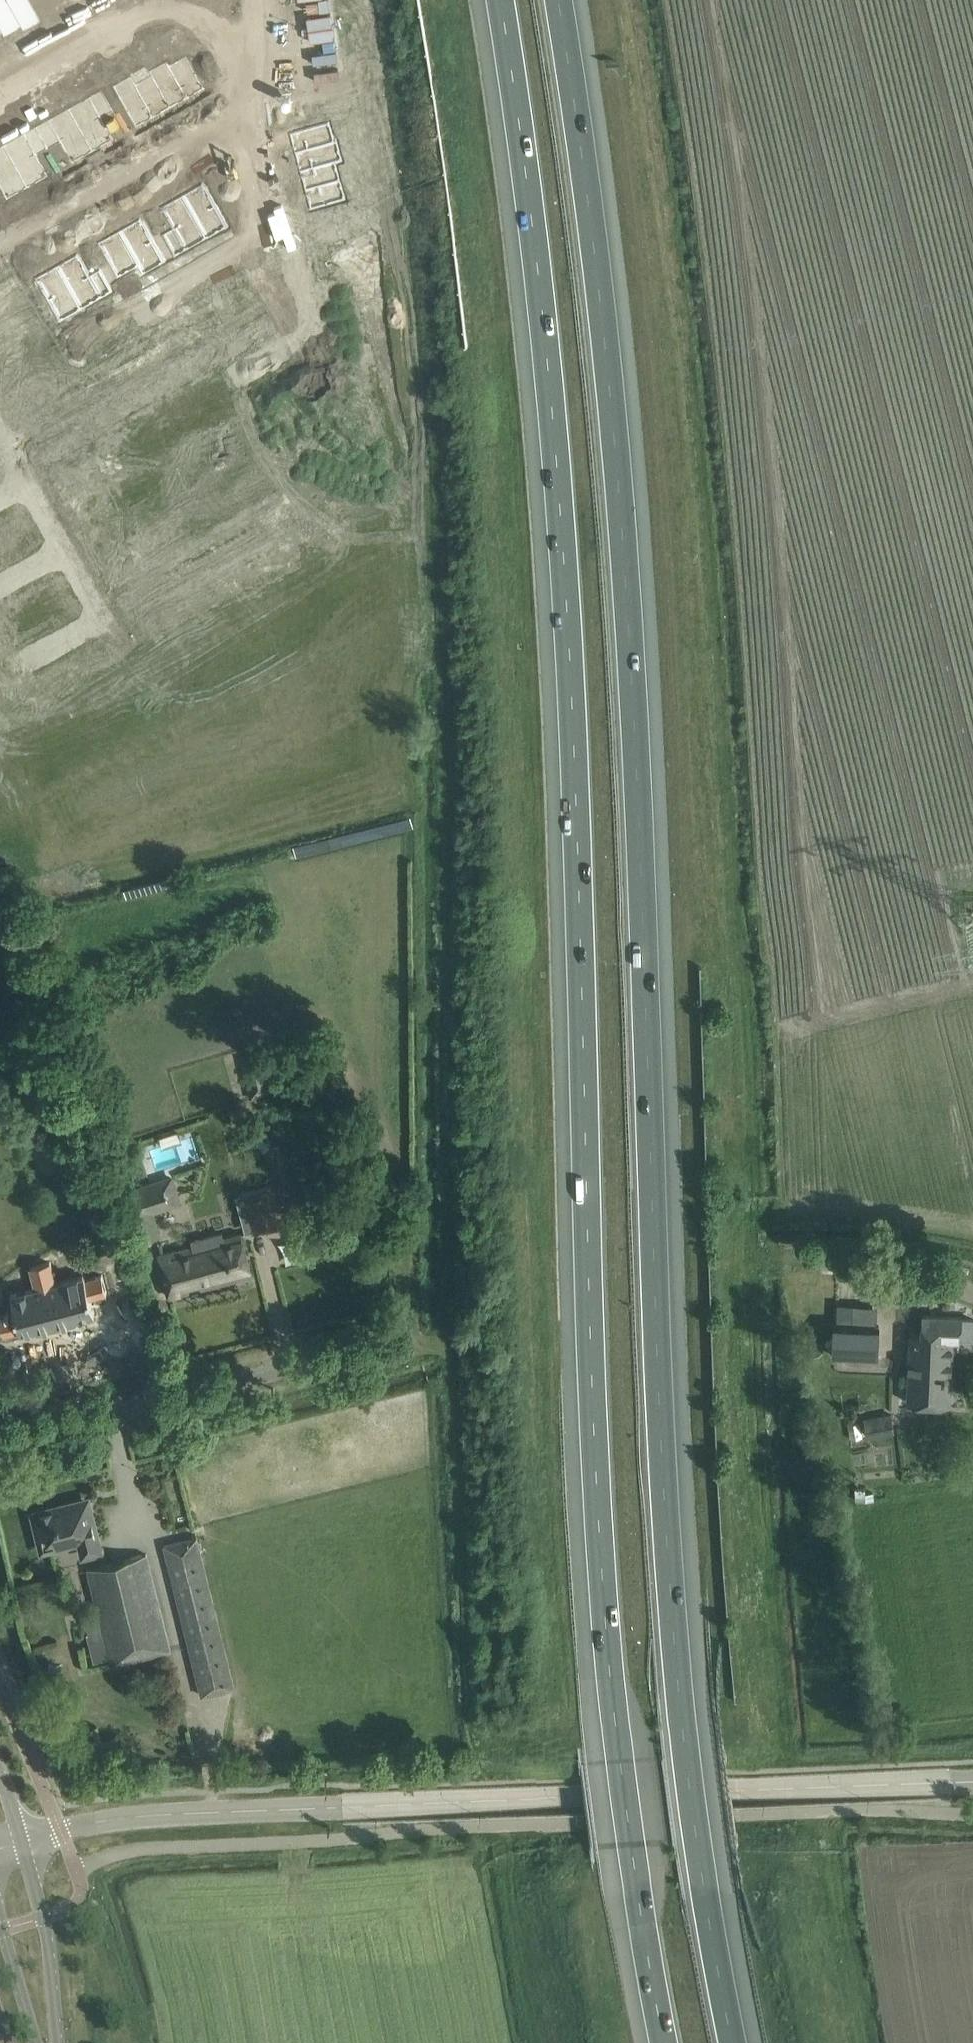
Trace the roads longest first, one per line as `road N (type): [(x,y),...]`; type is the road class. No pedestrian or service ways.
road 1 (motorway): [(492,0),(538,274),(590,1424),(619,1759),(668,2042)]
road 2 (motorway): [(735,2042),(686,1756),(632,575),(608,320),(561,0)]
road 3 (unclassified): [(25,1848),(126,1818),(731,1791)]
road 4 (residential): [(19,473),(309,312),(267,77)]
road 5 (unclassified): [(0,1439),(416,1335)]
road 6 (residential): [(0,240),(267,77)]
road 7 (unclassified): [(972,1782),(731,1791)]
road 8 (tertiary): [(57,2042),(46,1918),(25,1848)]
road 9 (residential): [(19,473),(100,623)]
road 10 (unclassified): [(972,1294),(889,1270),(809,1263)]
road 11 (residential): [(100,623),(21,670),(0,632)]
road 12 (tertiary): [(0,1924),(39,2042)]

